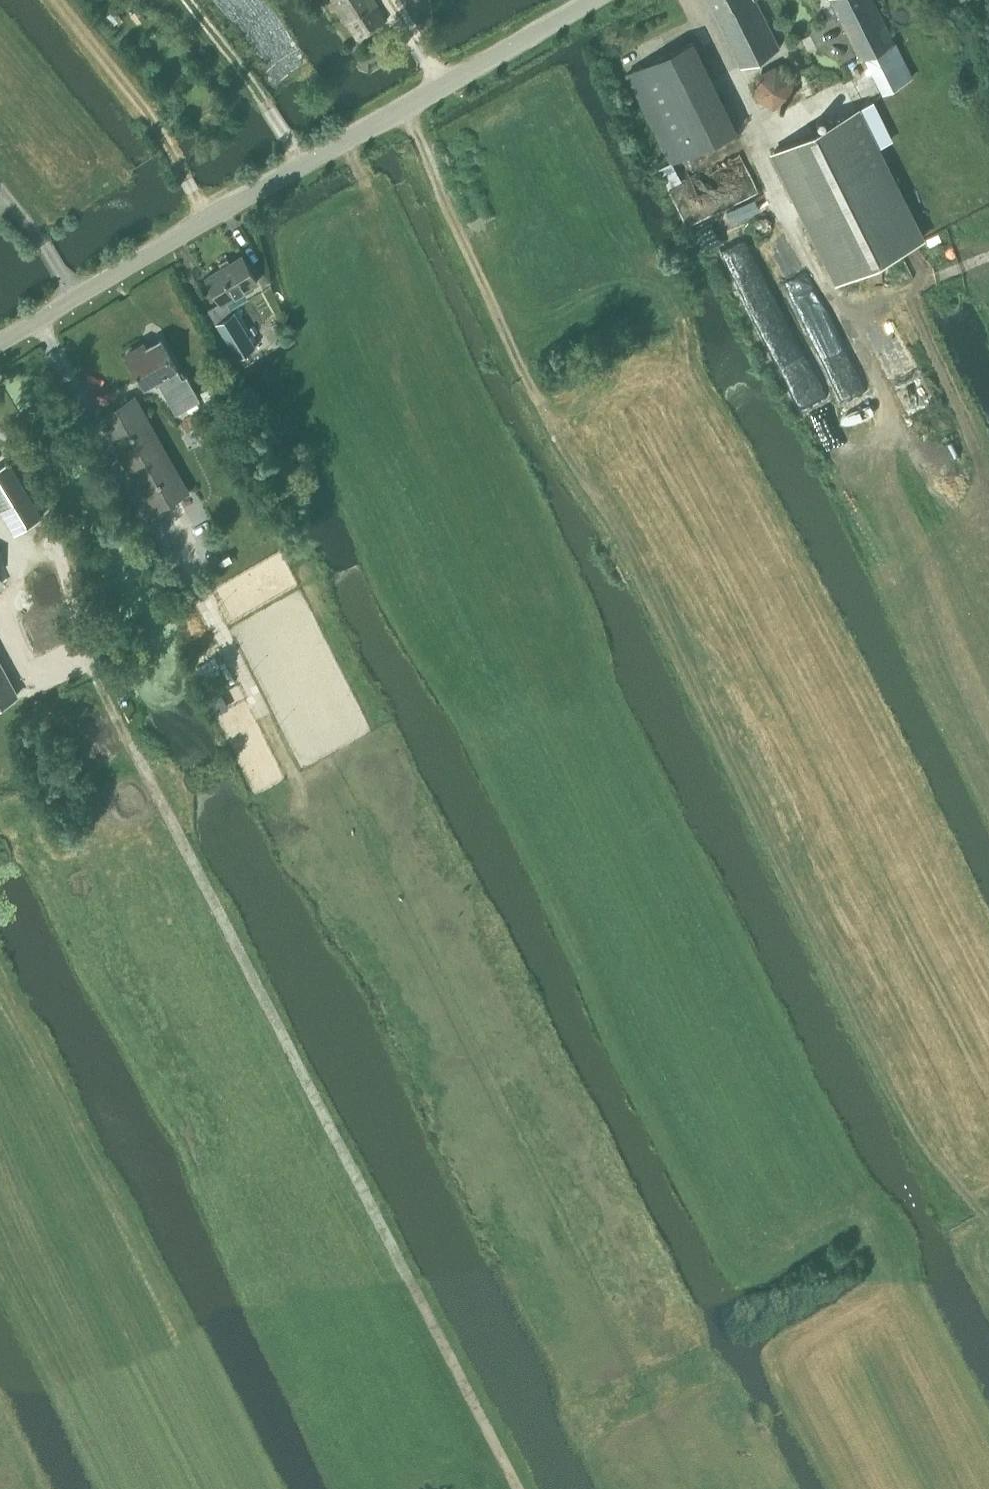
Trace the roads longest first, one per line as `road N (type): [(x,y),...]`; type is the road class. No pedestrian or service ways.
road 1 (track): [(28,578),(75,663),(107,693),(516,1488)]
road 2 (unclassified): [(594,0),(0,341)]
road 3 (track): [(403,112),(545,419),(649,593)]
road 4 (track): [(208,220),(158,127),(59,0)]
road 5 (track): [(303,166),(247,73),(188,0)]

